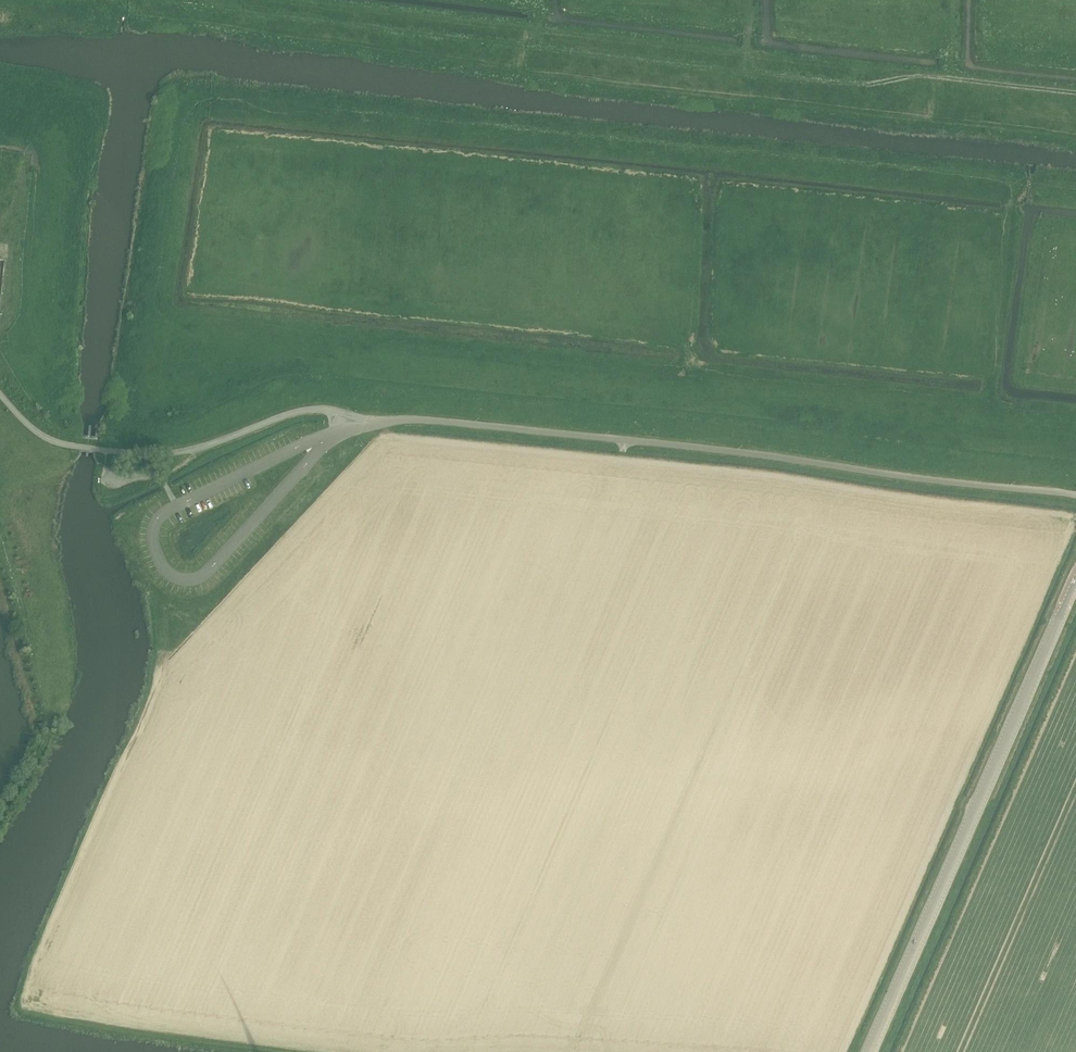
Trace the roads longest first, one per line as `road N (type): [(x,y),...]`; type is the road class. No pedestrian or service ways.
road 1 (tertiary): [(868,1051),(1075,581)]
road 2 (track): [(1075,94),(923,77),(864,86)]

